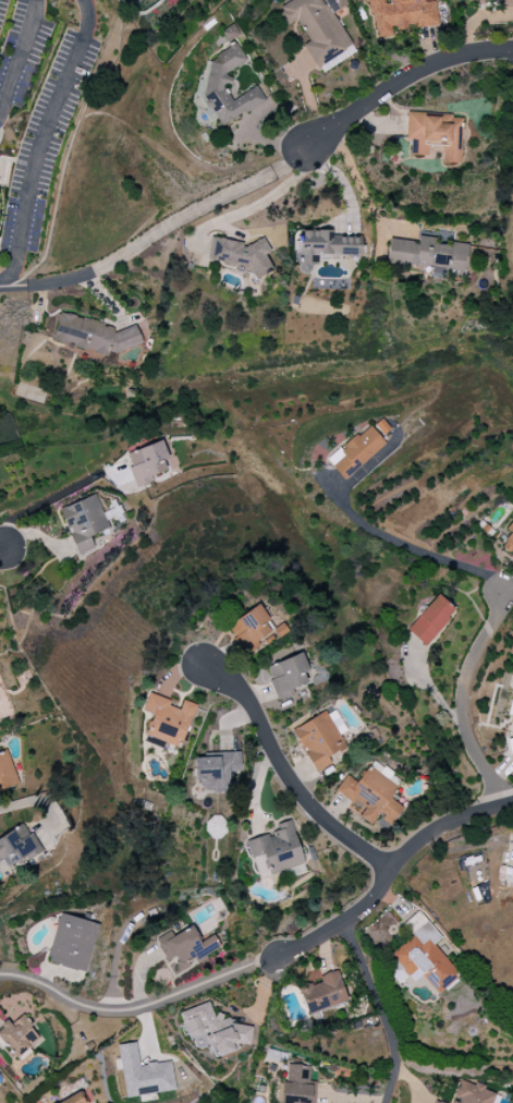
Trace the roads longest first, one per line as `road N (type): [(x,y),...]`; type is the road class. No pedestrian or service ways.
road 1 (residential): [(204,666),(241,689),(314,809),(399,870)]
road 2 (residential): [(0,974),(108,1010),(147,1005),(259,962)]
road 3 (residential): [(274,174),(432,66),(512,50)]
road 4 (residential): [(347,921),(441,826),(512,804)]
road 5 (residential): [(93,271),(274,174)]

